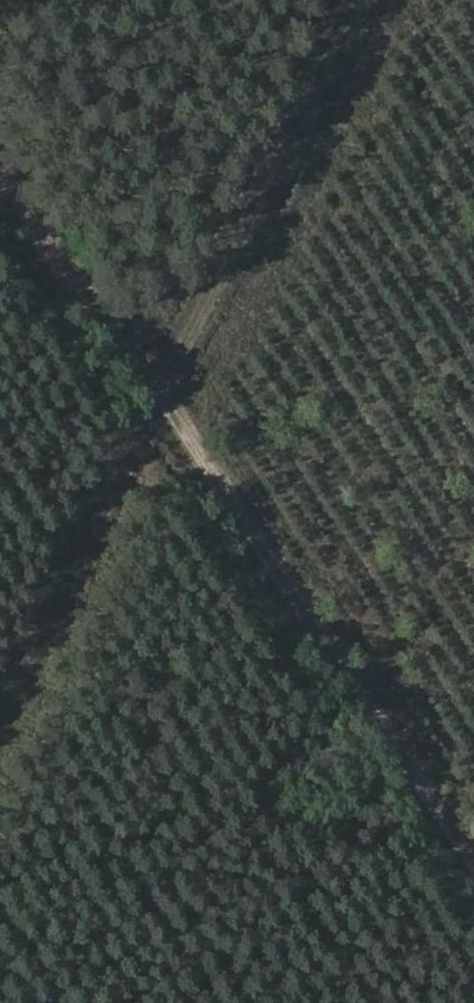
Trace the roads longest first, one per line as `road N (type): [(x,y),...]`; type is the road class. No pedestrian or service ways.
road 1 (track): [(0,164),(71,269),(176,361),(220,460),(473,829)]
road 2 (track): [(0,710),(367,0)]

